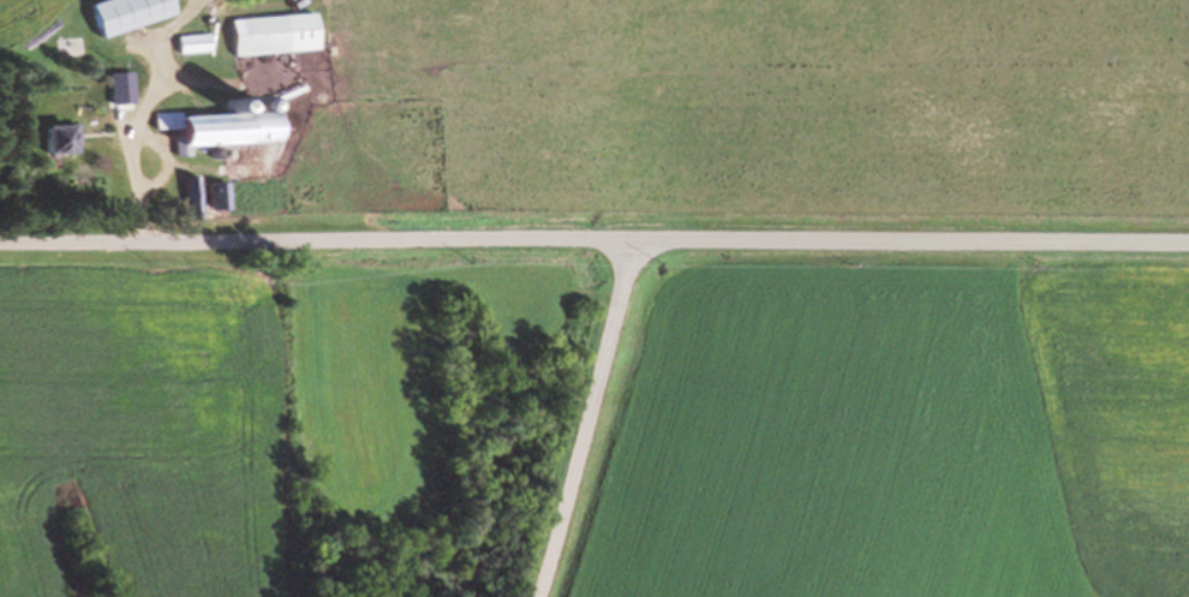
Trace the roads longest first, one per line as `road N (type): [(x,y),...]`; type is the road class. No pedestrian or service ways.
road 1 (residential): [(1188,244),(0,243)]
road 2 (residential): [(537,596),(632,240)]

